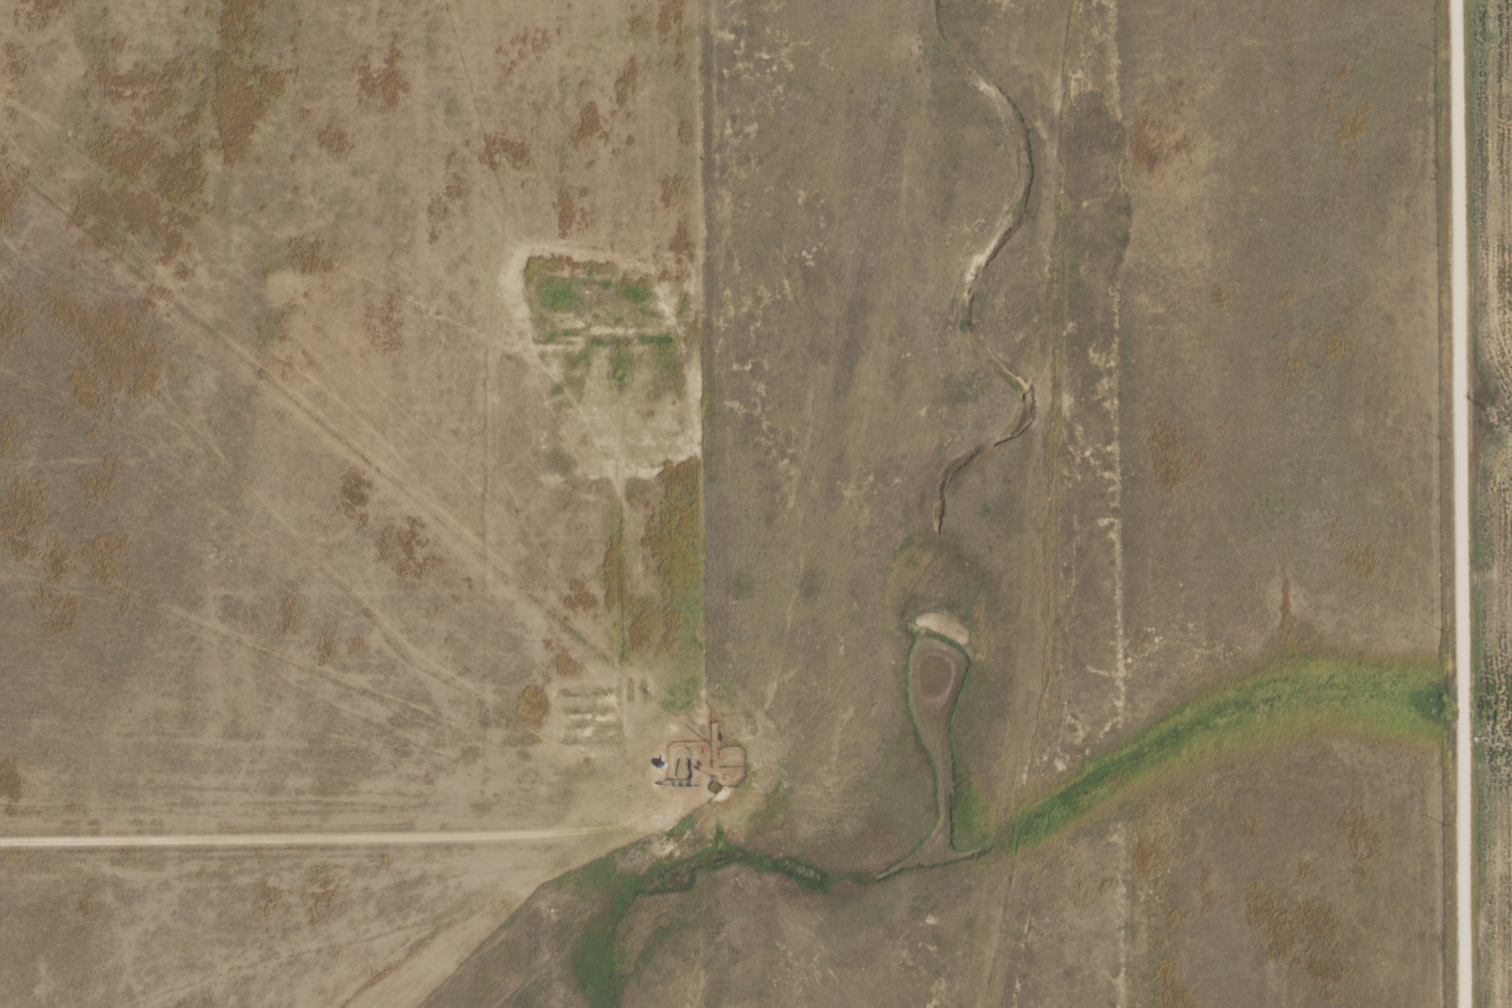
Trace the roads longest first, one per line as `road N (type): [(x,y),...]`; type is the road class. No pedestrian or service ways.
road 1 (residential): [(1470,1007),(1461,0)]

